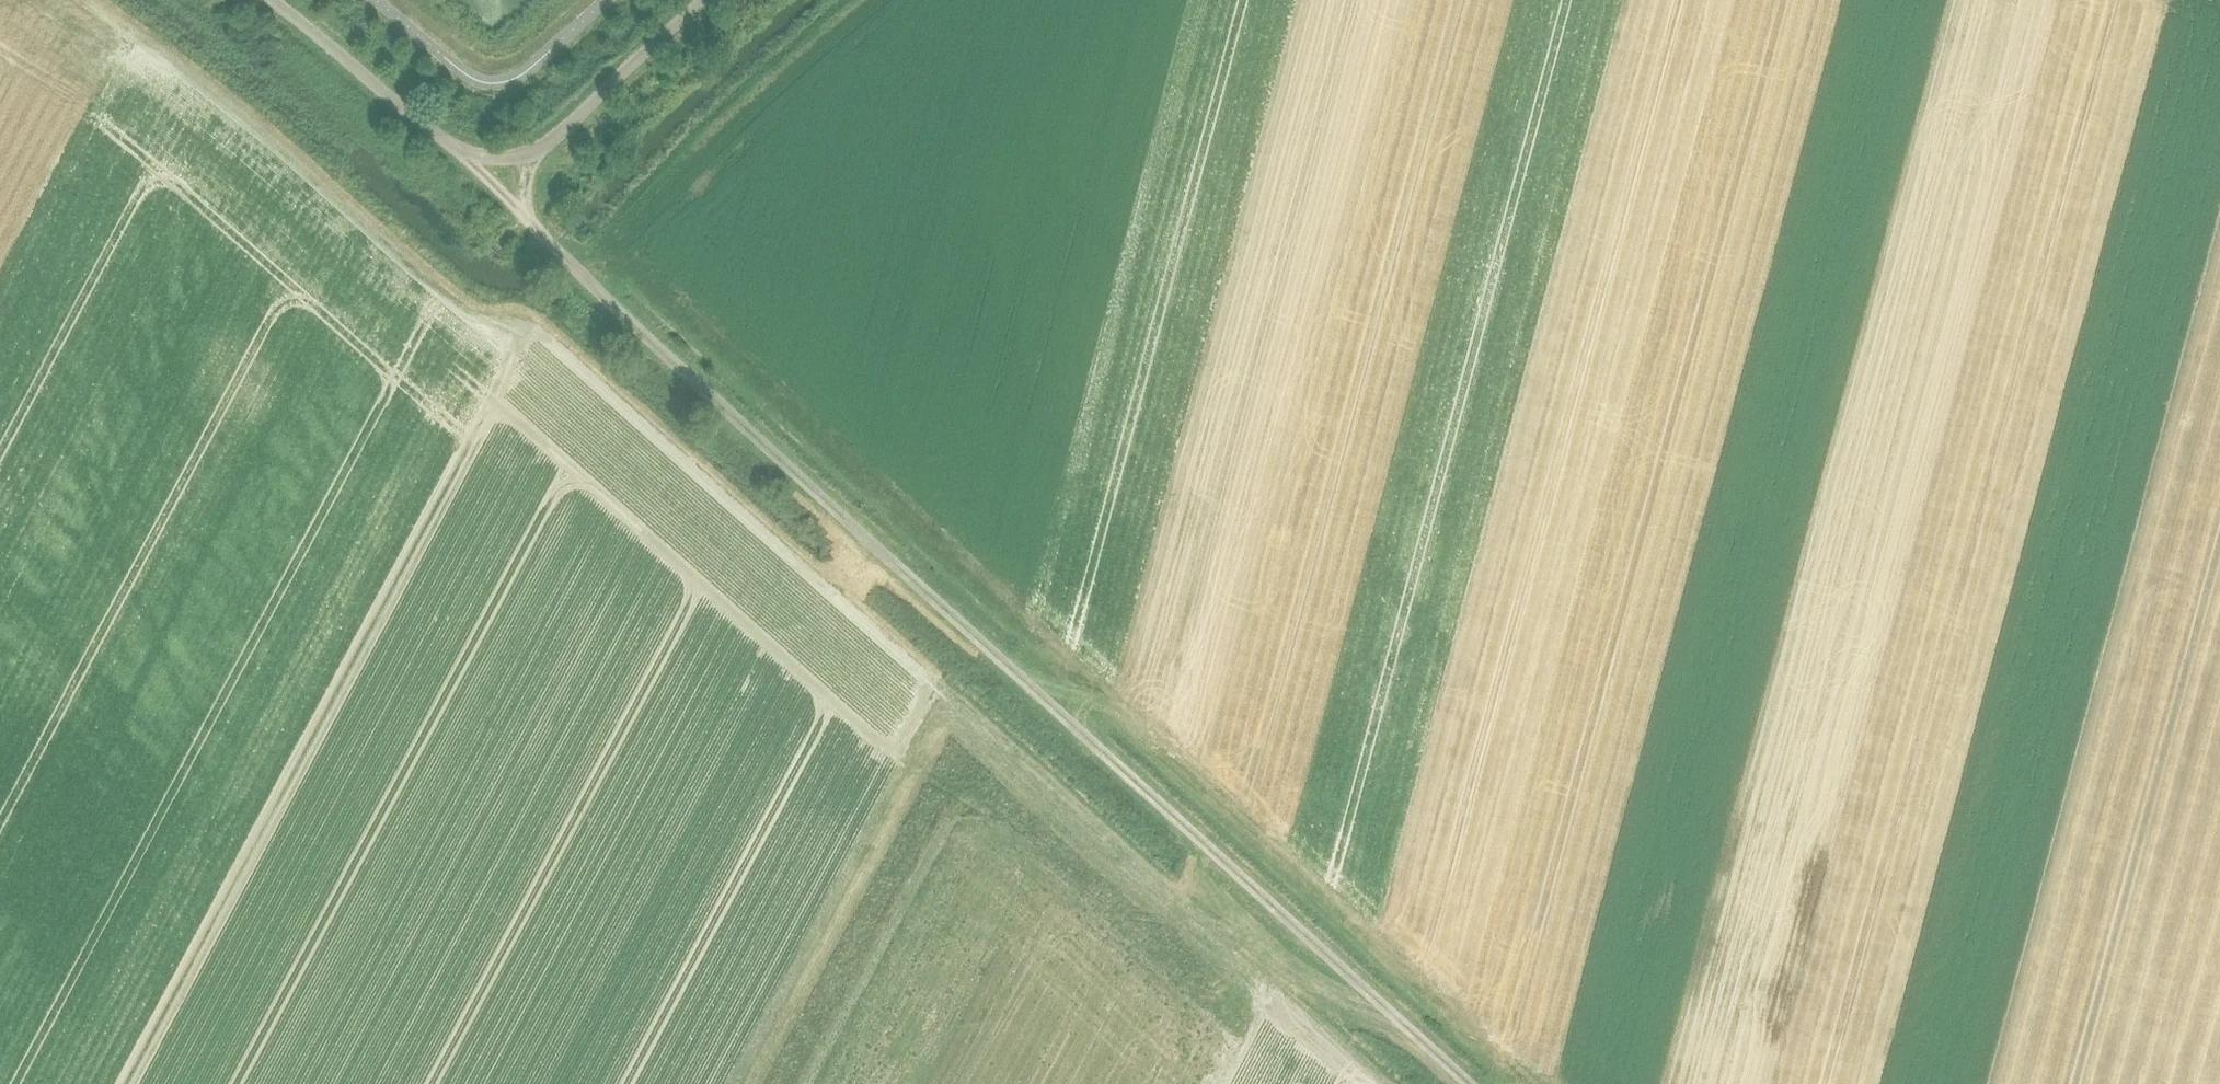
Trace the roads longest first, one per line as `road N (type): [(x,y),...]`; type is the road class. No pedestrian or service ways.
road 1 (track): [(1466,1083),(705,395),(452,147)]
road 2 (track): [(452,147),(512,158),(546,145),(704,0)]
road 3 (track): [(452,147),(273,0)]

